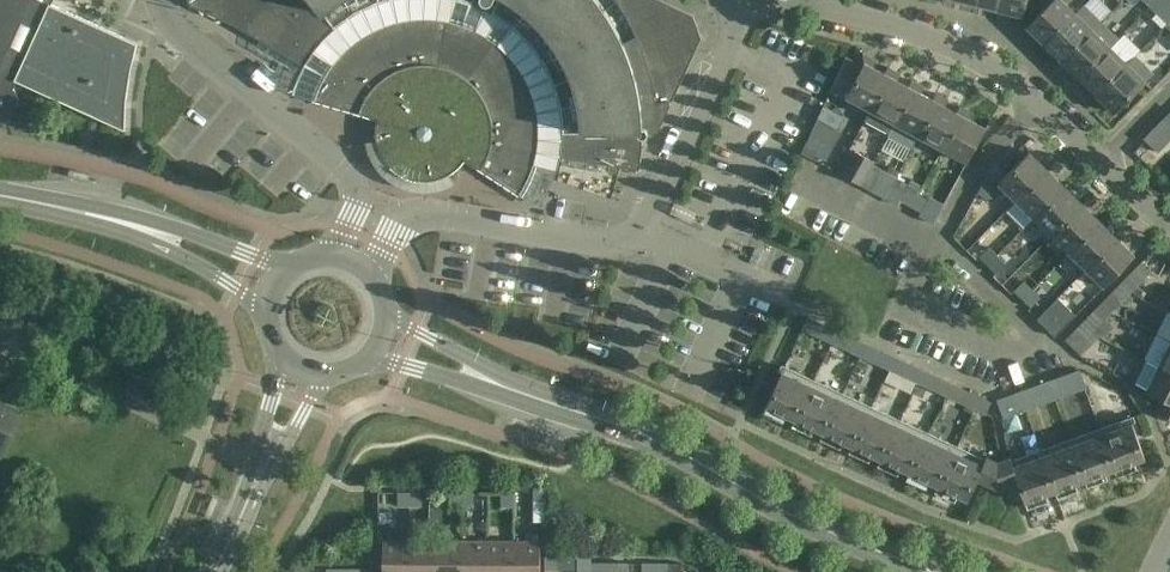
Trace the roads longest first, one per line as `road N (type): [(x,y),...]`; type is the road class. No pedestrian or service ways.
road 1 (residential): [(373,278),(398,232),(429,217),(617,247),(638,240),(656,218),(747,0)]
road 2 (tertiary): [(920,567),(813,525),(674,448),(506,388)]
road 3 (residential): [(163,0),(186,37),(345,167),(358,196),(334,256)]
road 4 (residential): [(940,245),(903,313),(1010,355),(1045,340)]
road 5 (residential): [(1022,95),(957,47),(814,9)]
road 6 (tertiary): [(293,266),(188,232),(113,220)]
road 7 (tertiary): [(113,220),(268,310)]
road 8 (residential): [(940,245),(1022,95)]
road 9 (tertiary): [(506,388),(386,311)]
road 10 (residential): [(940,245),(814,179)]
road 11 (residential): [(1045,340),(940,245)]
road 12 (tertiary): [(371,355),(506,388)]
road 13 (tertiary): [(213,571),(266,461)]

